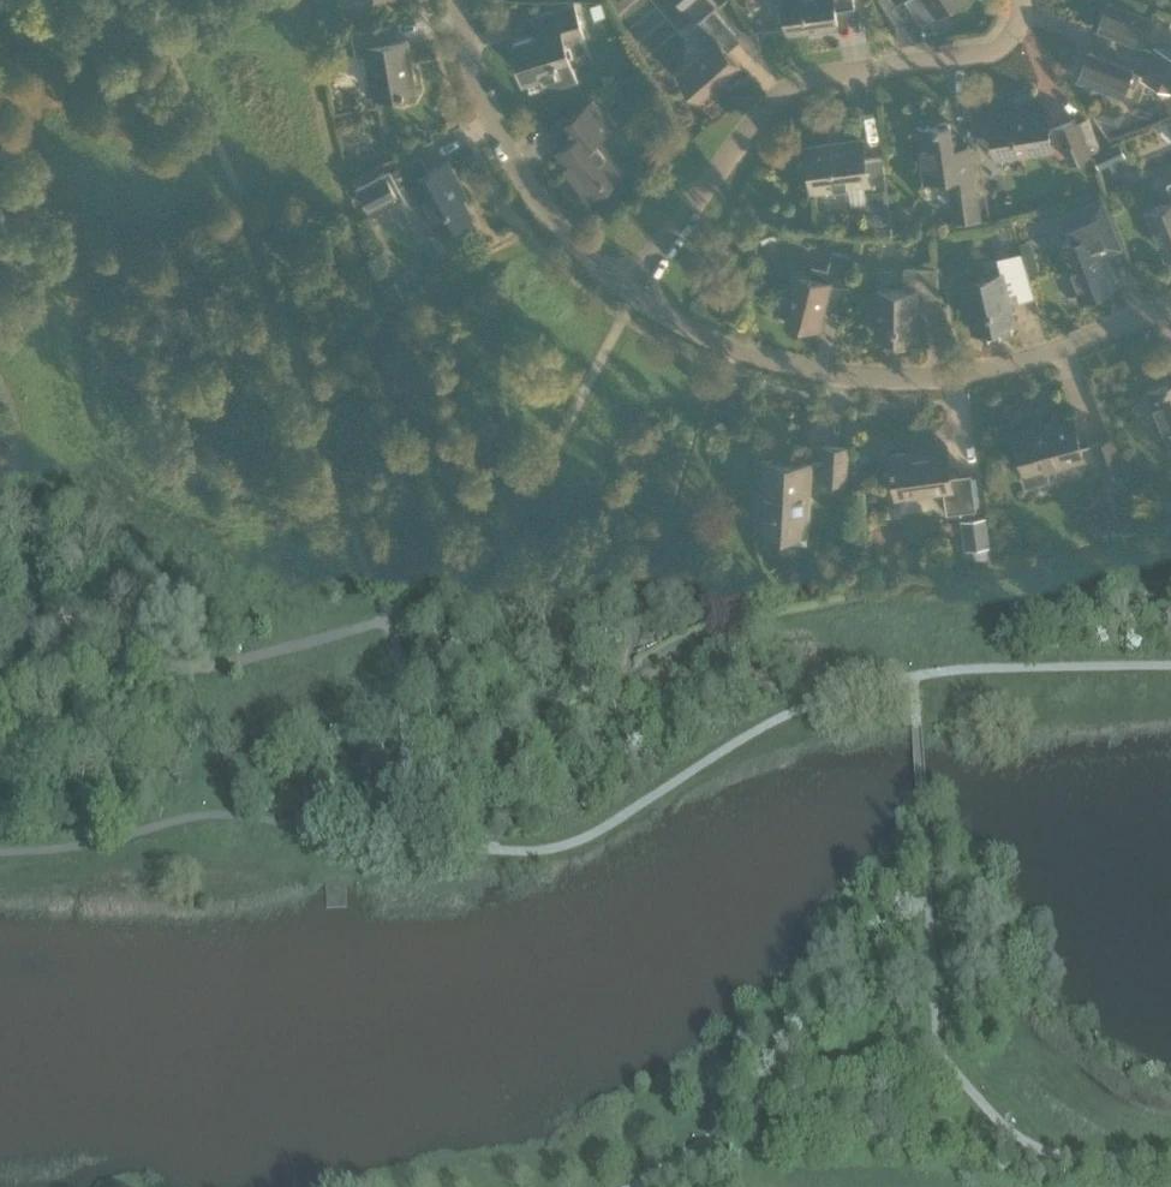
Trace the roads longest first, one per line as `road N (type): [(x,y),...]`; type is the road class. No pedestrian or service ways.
road 1 (unclassified): [(632,290),(699,335),(778,364),(884,381),(1019,367),(1170,303)]
road 2 (residential): [(632,290),(768,109),(851,69),(982,59),(1016,39),(1024,0)]
road 3 (unclassified): [(461,0),(479,92),(540,207),(632,290)]

